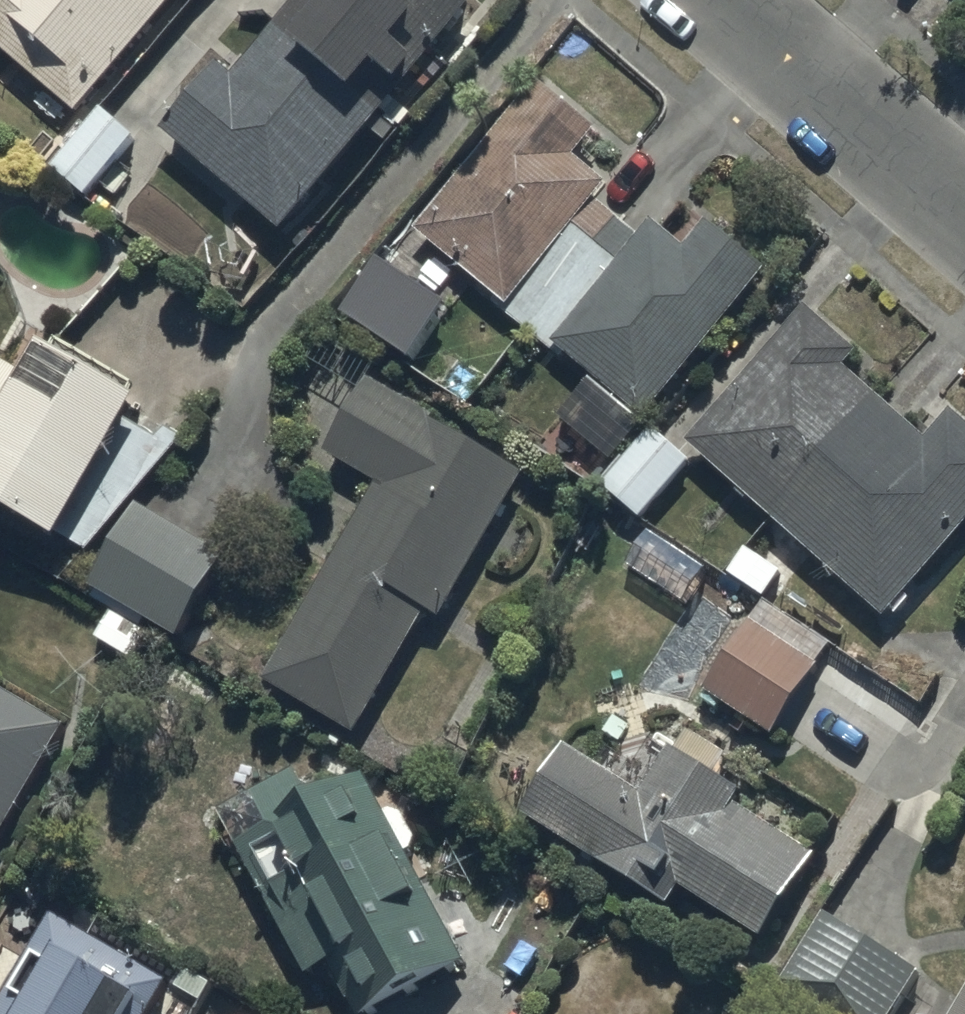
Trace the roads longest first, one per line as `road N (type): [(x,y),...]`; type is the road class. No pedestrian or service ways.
road 1 (residential): [(964,209),(728,0)]

